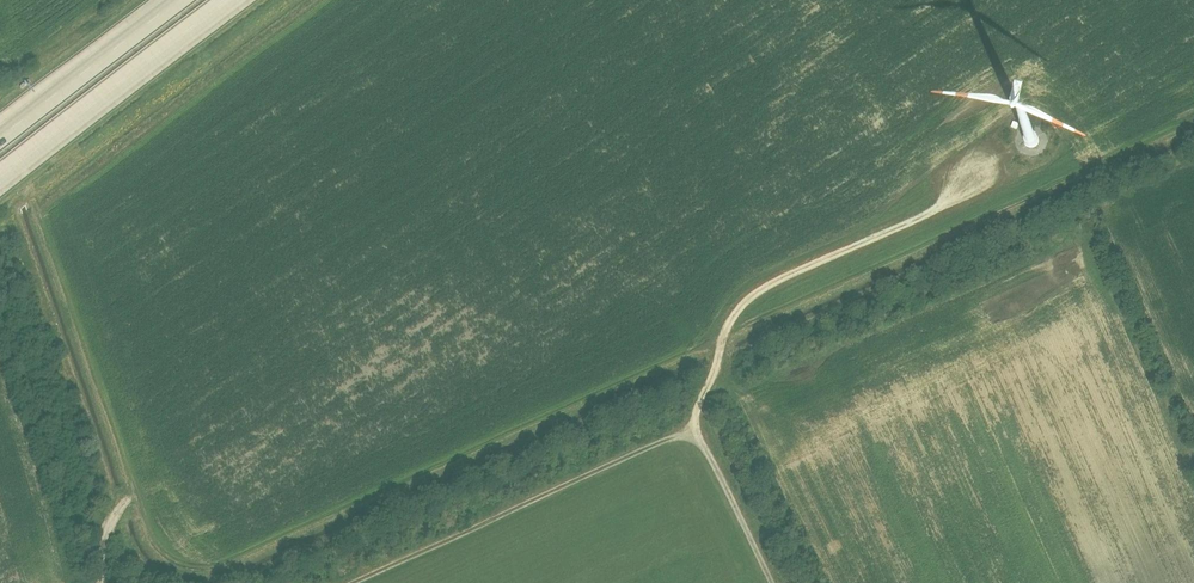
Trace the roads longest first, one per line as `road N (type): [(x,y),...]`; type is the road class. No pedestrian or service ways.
road 1 (motorway): [(0,171),(224,0)]
road 2 (motorway): [(171,0),(0,130)]
road 3 (unclassified): [(770,582),(720,475),(688,445)]

